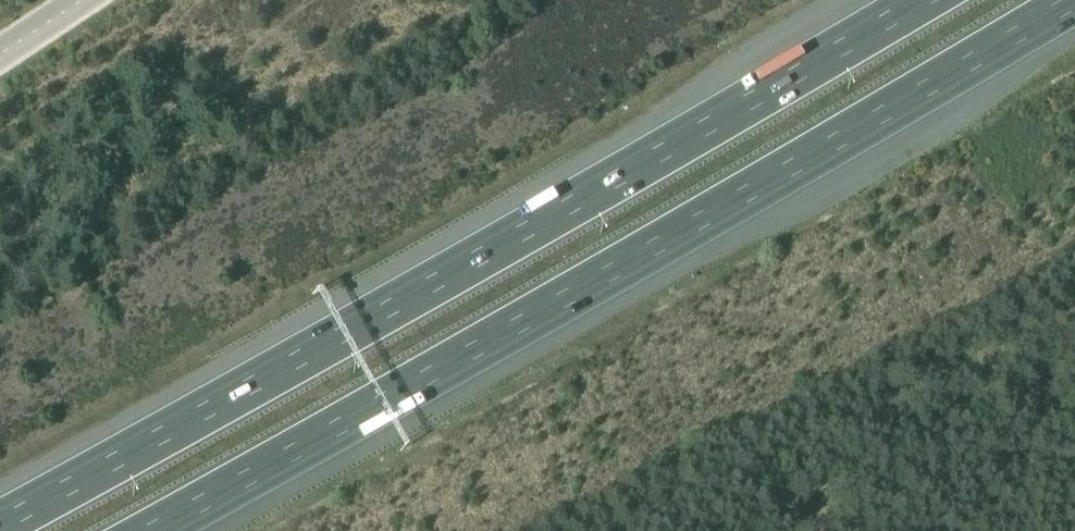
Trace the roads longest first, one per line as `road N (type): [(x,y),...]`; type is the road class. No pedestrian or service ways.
road 1 (motorway): [(150,530),(1073,0)]
road 2 (motorway): [(922,0),(0,524)]

